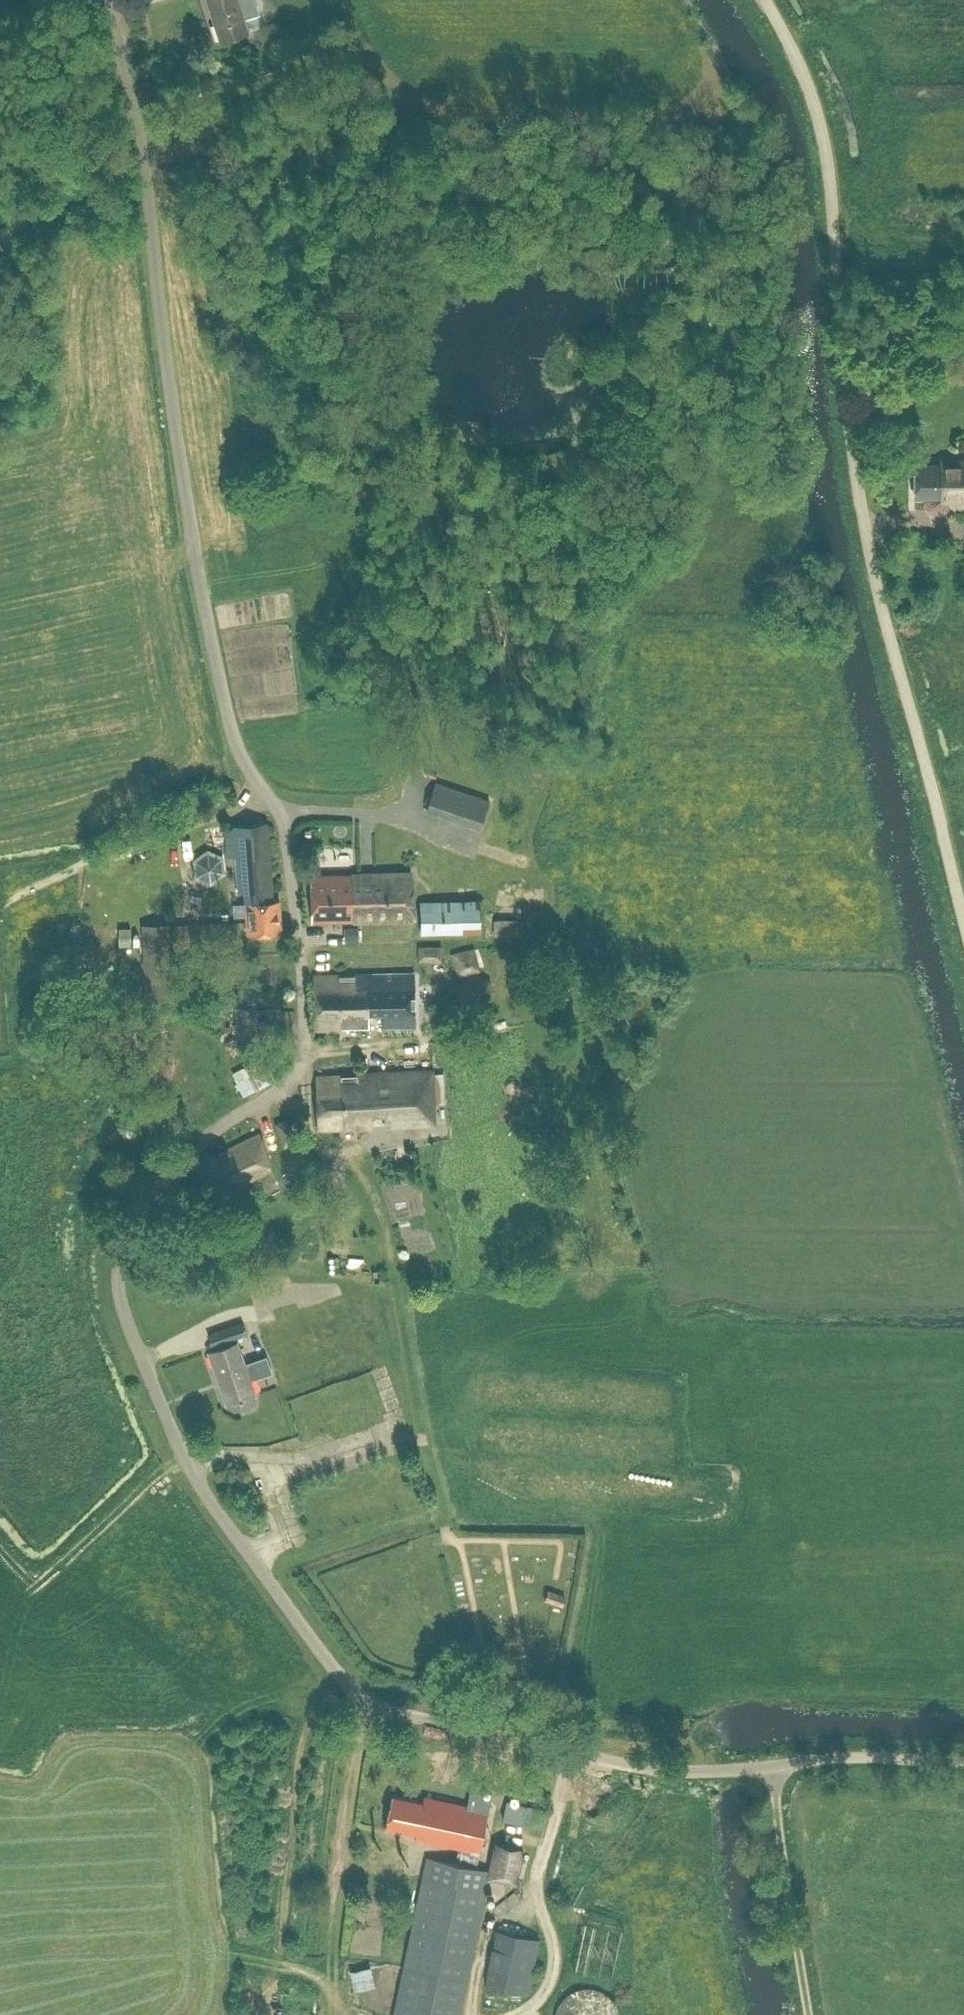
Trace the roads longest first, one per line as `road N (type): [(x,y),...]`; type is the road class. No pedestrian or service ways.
road 1 (unclassified): [(771,1765),(639,1766),(356,1698),(187,1458),(120,1306),(117,1266),(130,1227),(189,1155),(292,1078),(302,1058),(304,1014),(281,821),(228,720),(166,386),(136,124),(98,0)]
road 2 (unclassified): [(963,924),(863,525),(823,141),(807,83),(765,0)]
road 3 (track): [(771,1765),(807,2014)]
road 4 (track): [(0,1544),(37,1583),(161,1471),(187,1458)]
road 5 (unclassified): [(771,1765),(865,1756),(963,1763)]

